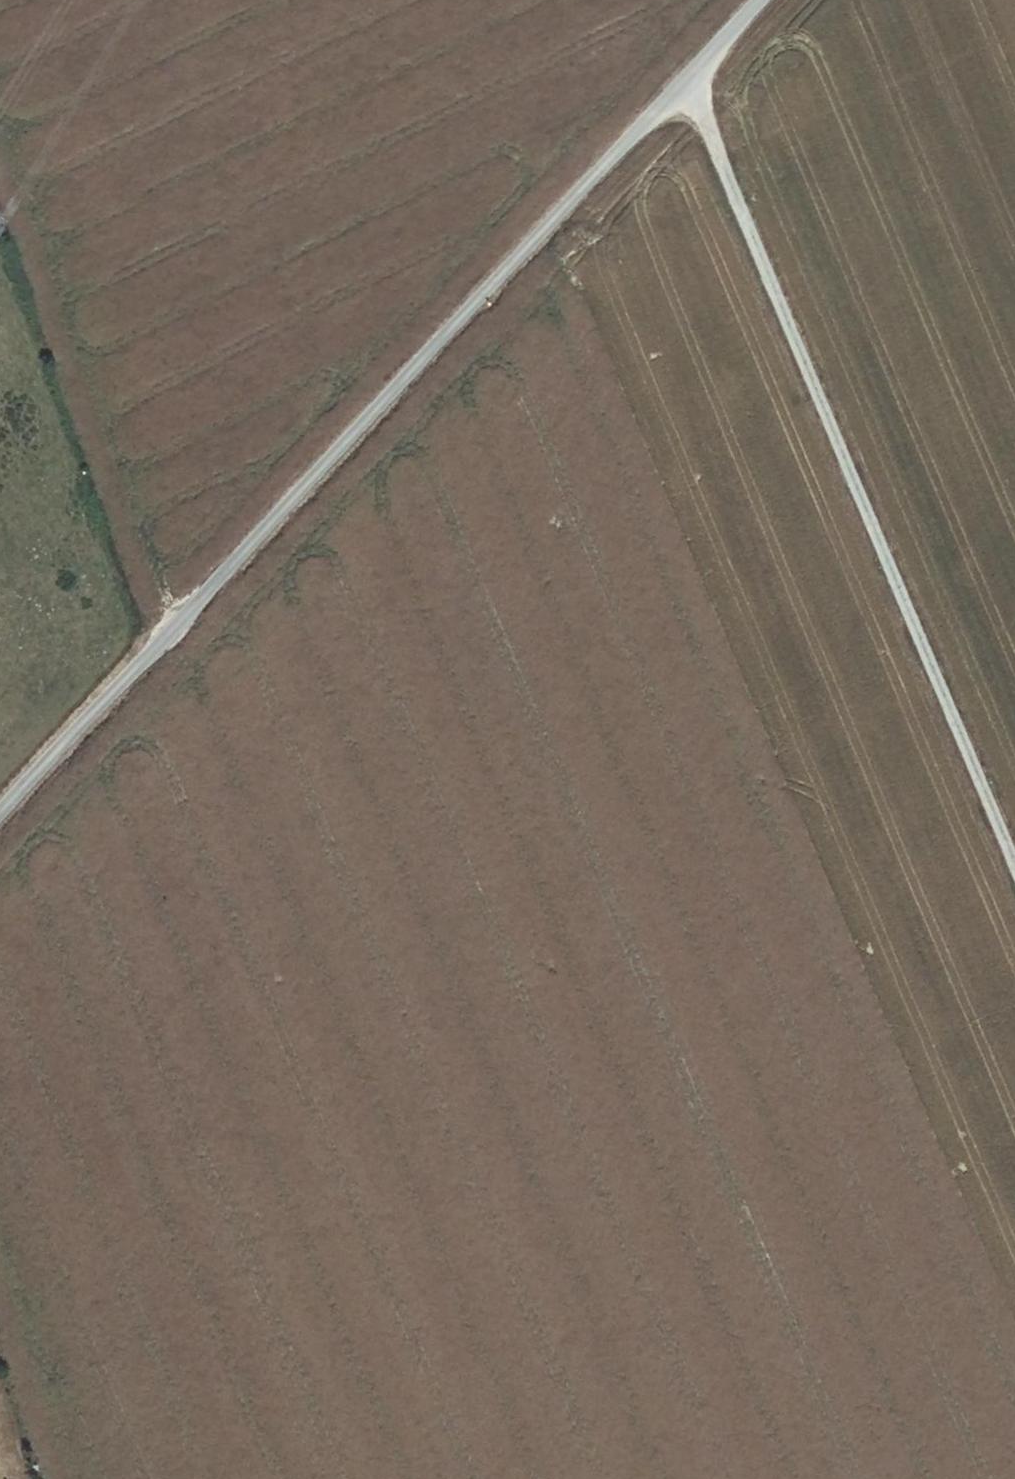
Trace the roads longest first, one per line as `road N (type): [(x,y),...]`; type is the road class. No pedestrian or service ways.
road 1 (unclassified): [(0,818),(761,0)]

